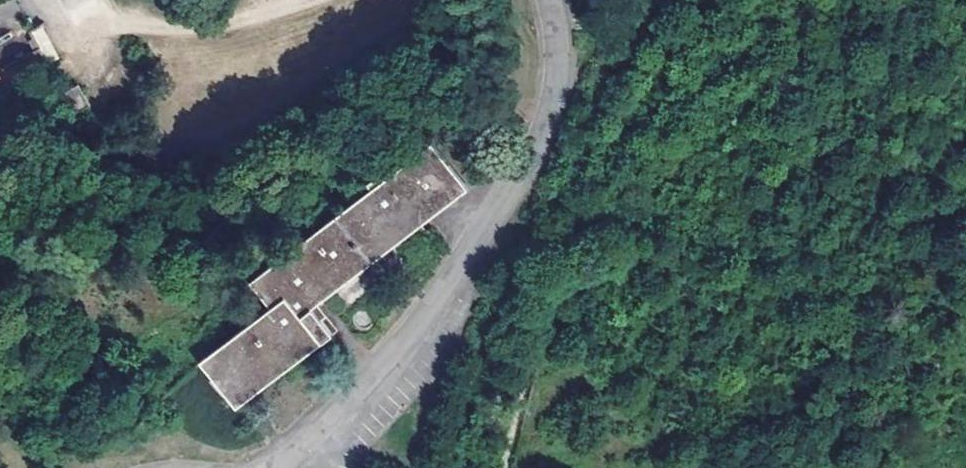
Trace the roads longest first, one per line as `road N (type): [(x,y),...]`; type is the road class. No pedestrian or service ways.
road 1 (unclassified): [(551,0),(557,73),(536,149),(447,289),(328,435),(285,467)]
road 2 (track): [(504,467),(600,104),(671,0)]

